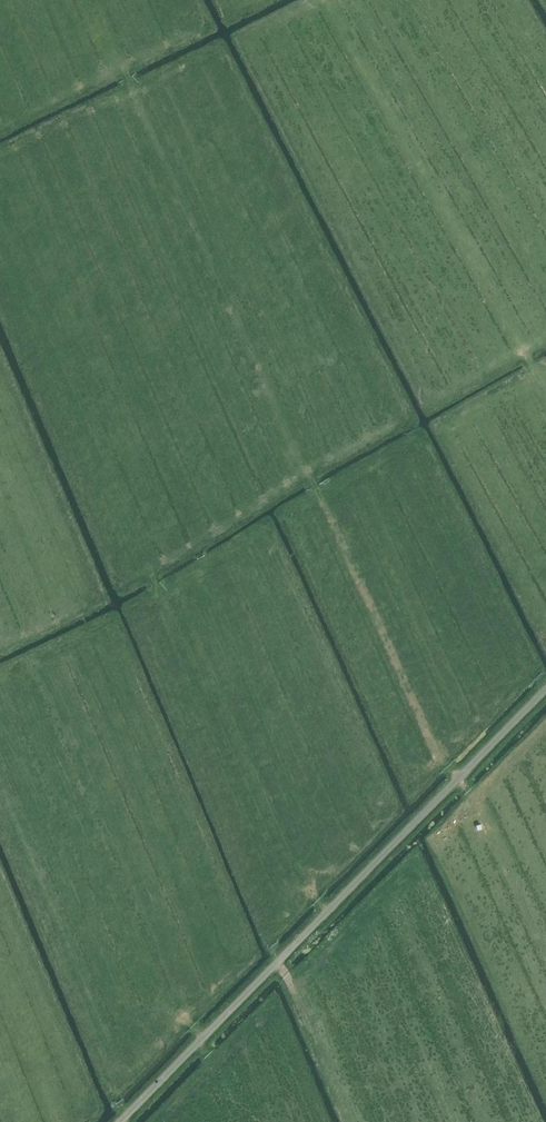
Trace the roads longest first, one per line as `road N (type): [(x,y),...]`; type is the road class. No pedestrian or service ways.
road 1 (unclassified): [(119,1121),(545,689)]

